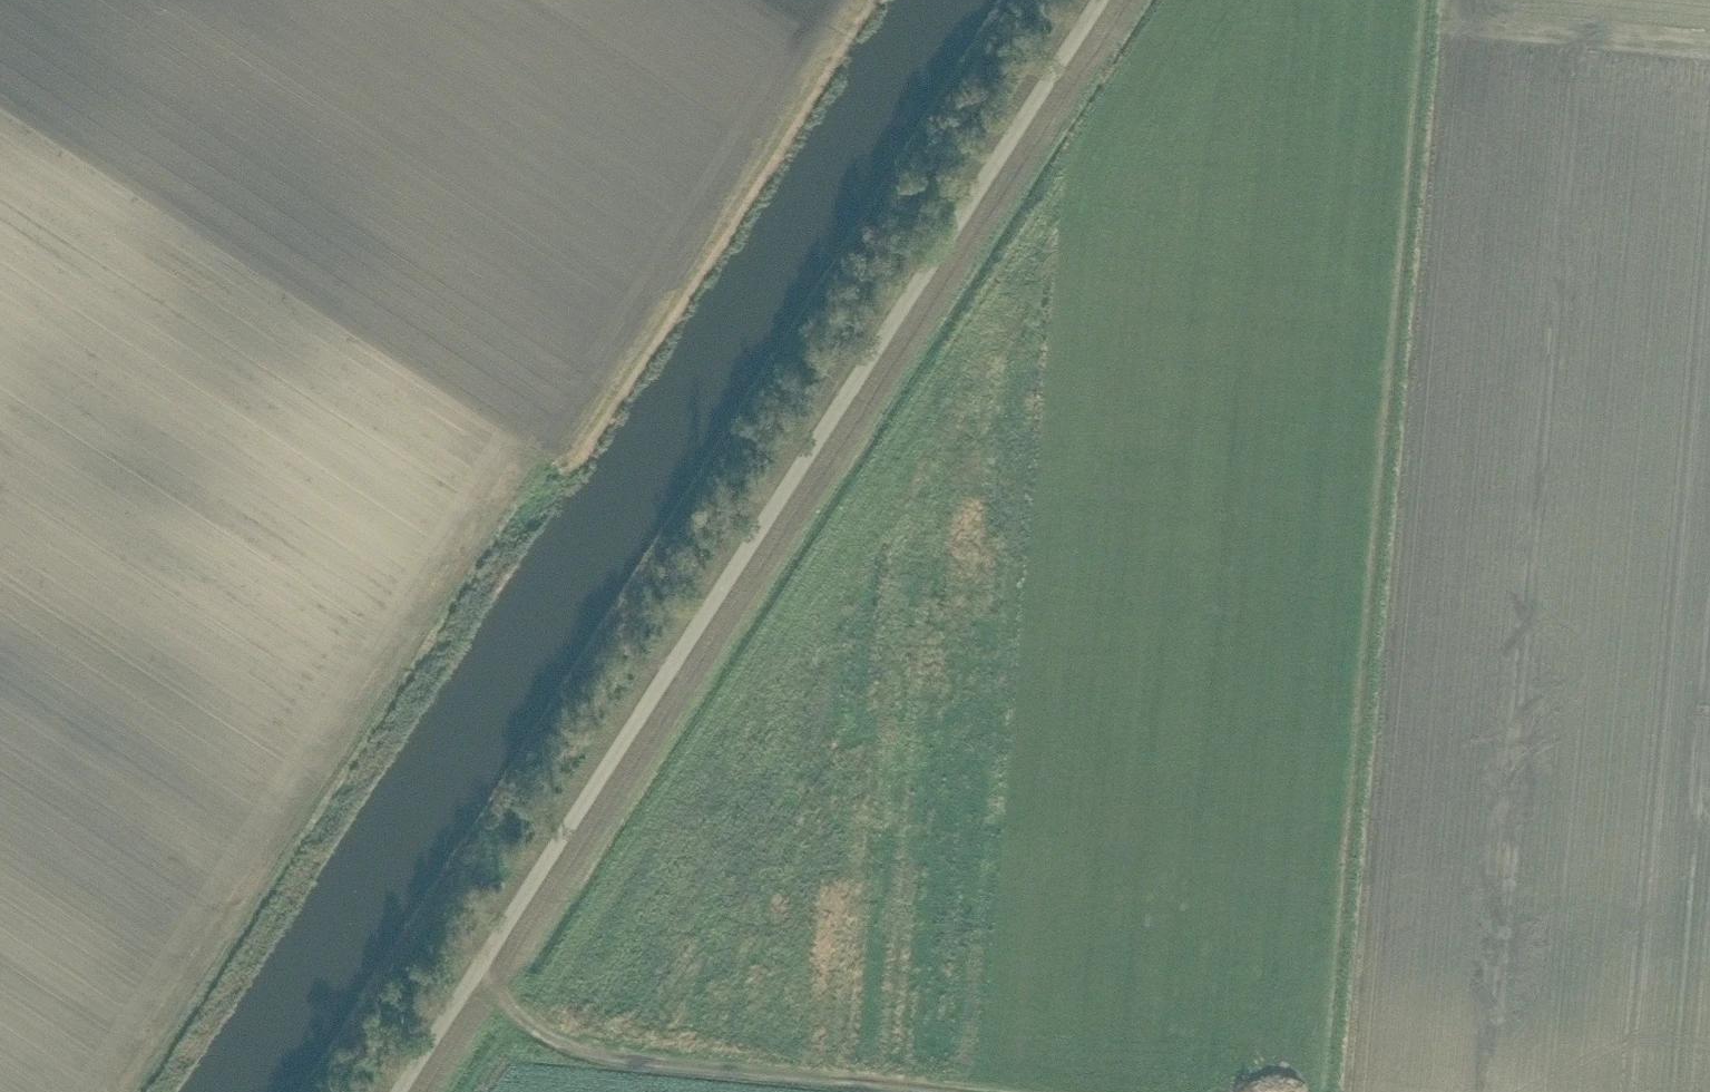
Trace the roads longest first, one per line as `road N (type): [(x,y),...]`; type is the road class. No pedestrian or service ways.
road 1 (unclassified): [(397,1091),(1101,0)]

